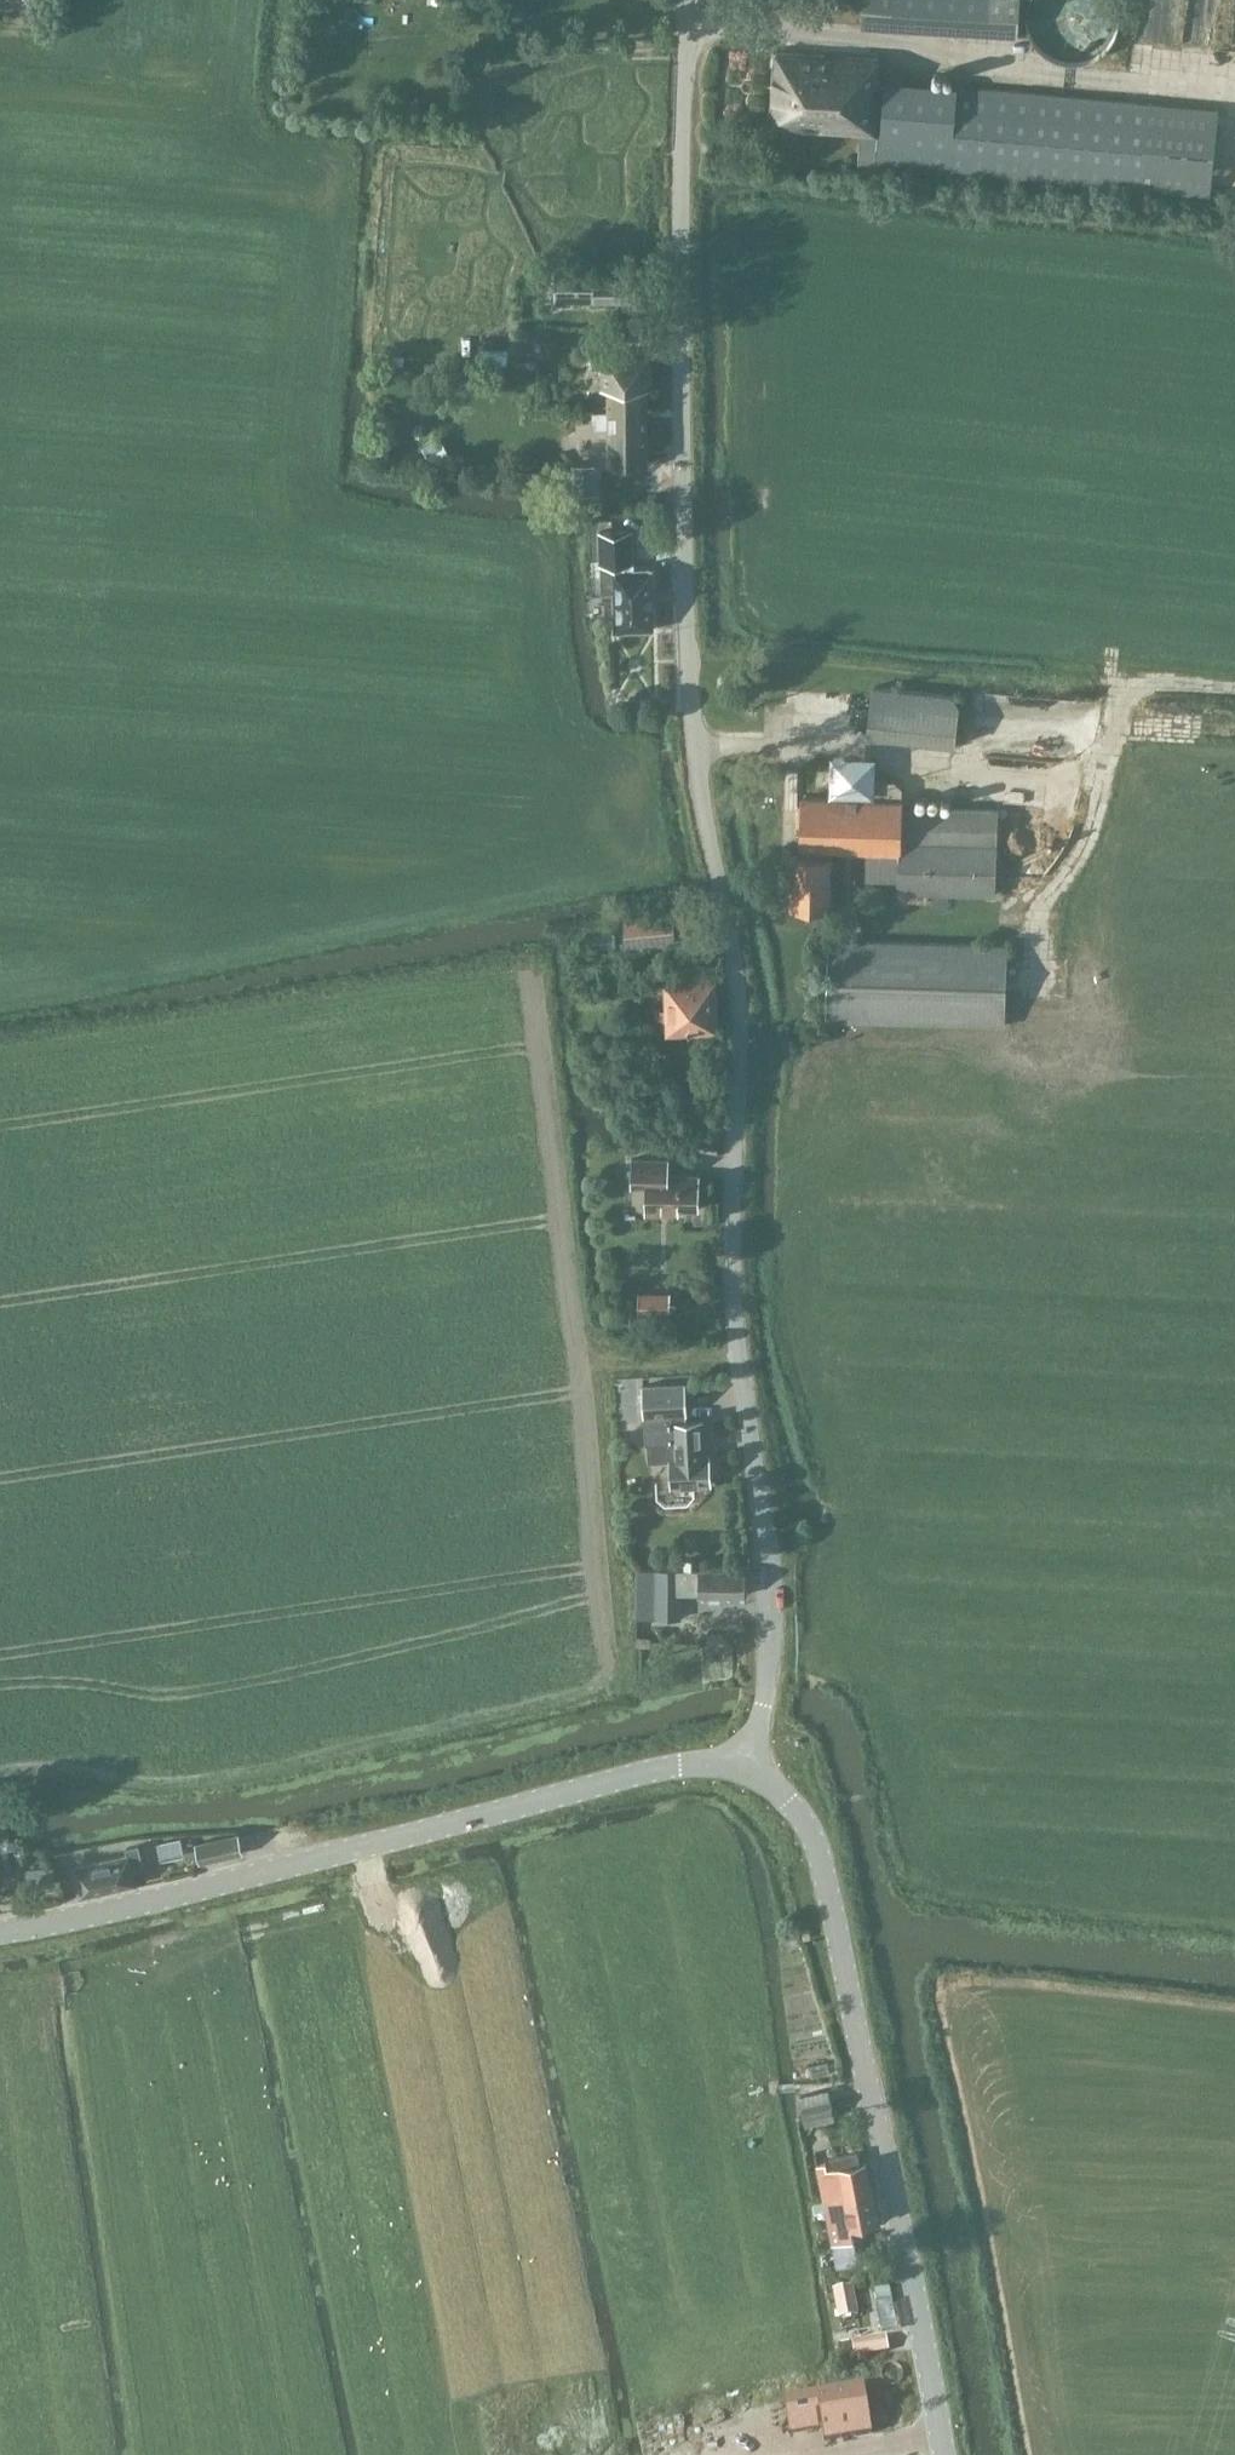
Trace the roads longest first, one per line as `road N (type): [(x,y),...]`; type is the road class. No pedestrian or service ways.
road 1 (unclassified): [(748,1762),(768,1684),(766,1537),(739,1339),(739,1017),(690,705),(693,0)]
road 2 (tertiary): [(0,1931),(667,1762),(748,1762)]
road 3 (tertiary): [(942,2454),(819,1849),(792,1797),(748,1762)]
road 4 (track): [(696,741),(826,742),(1100,781),(1134,691),(1234,701)]
road 5 (track): [(1234,86),(942,66),(907,47),(693,28)]

